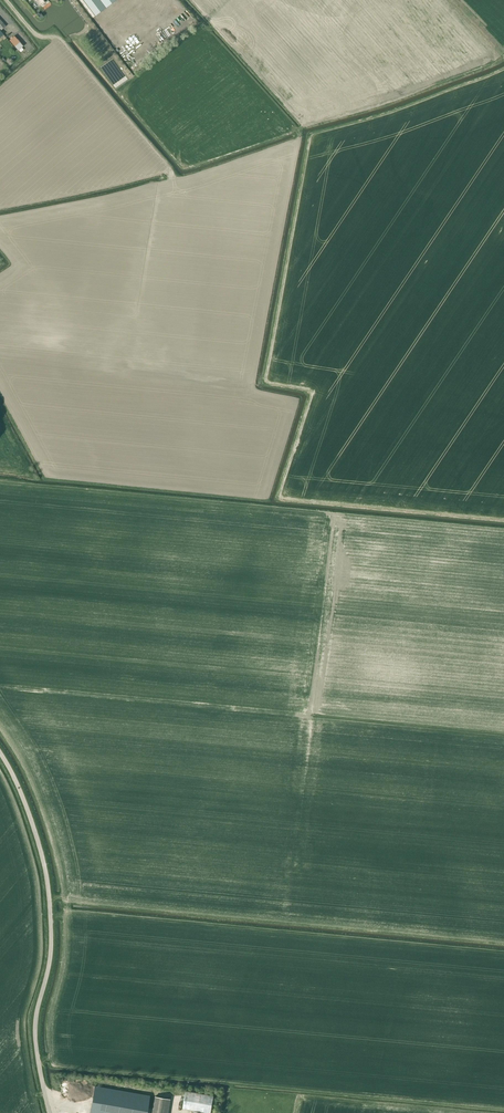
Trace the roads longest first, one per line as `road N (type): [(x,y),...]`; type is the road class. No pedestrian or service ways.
road 1 (unclassified): [(50,1112),(35,1034),(50,951),(48,892),(31,819),(0,754)]
road 2 (track): [(7,0),(33,32),(59,39),(173,177)]

